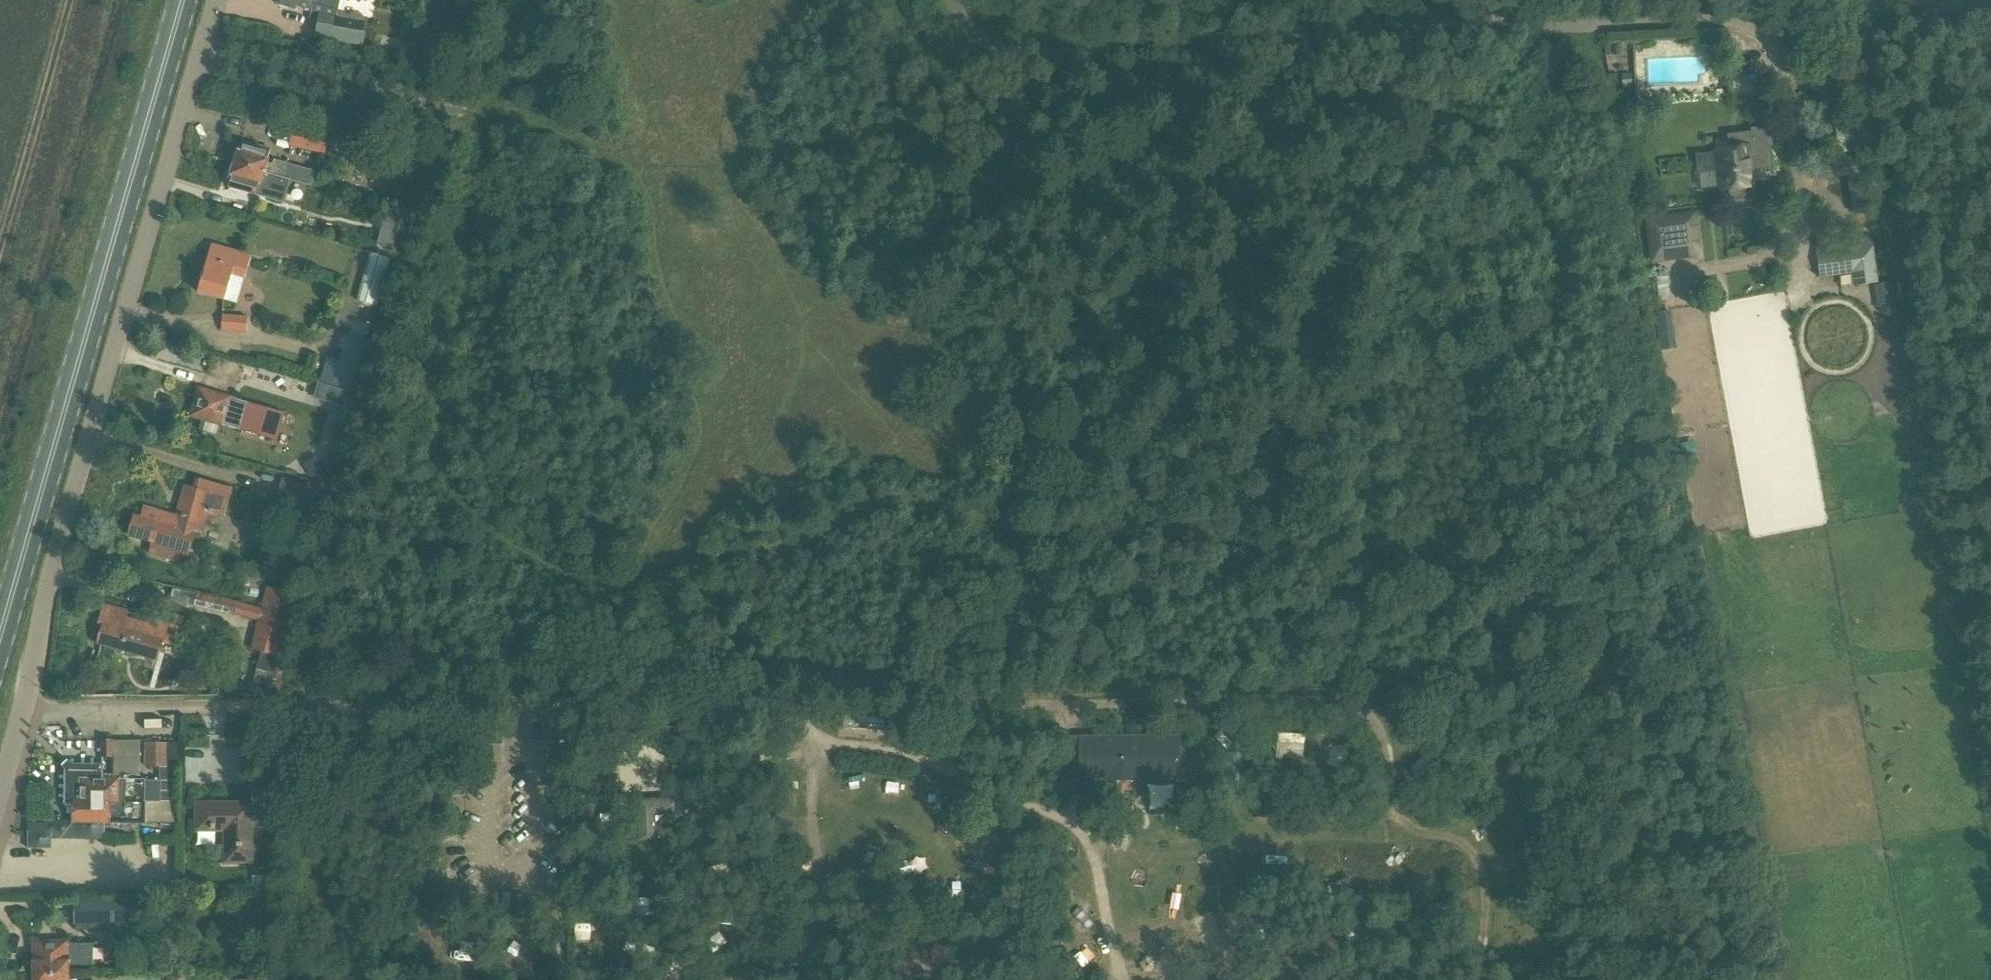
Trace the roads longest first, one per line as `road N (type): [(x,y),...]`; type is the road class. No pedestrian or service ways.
road 1 (unclassified): [(0,794),(216,0)]
road 2 (primary): [(0,652),(187,0)]
road 3 (unclassified): [(1600,22),(999,49),(975,37),(953,0)]

